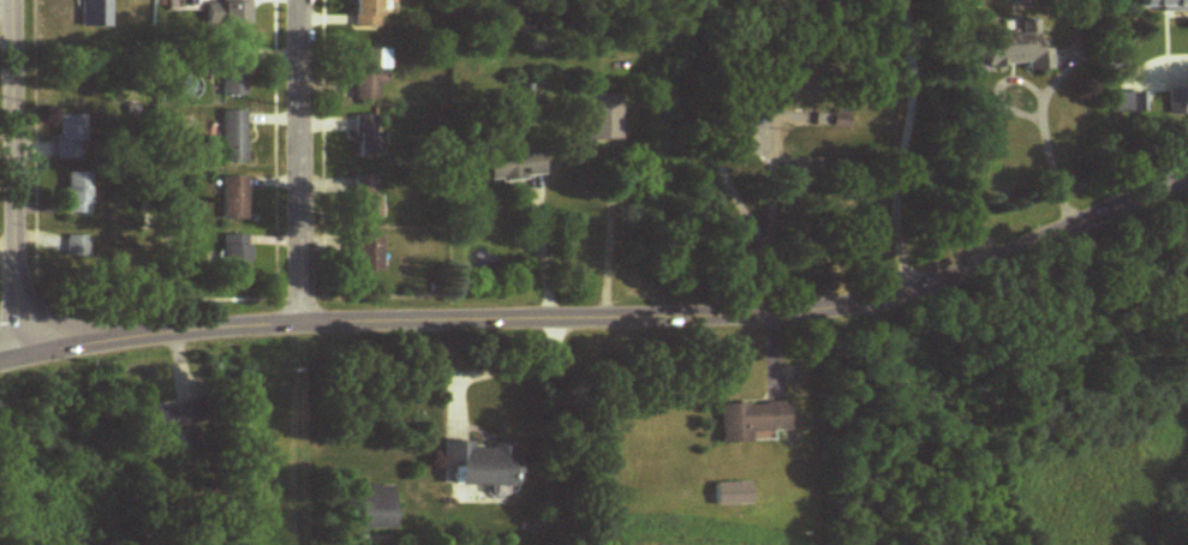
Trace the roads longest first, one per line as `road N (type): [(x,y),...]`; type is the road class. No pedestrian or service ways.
road 1 (tertiary): [(1187,177),(907,294),(817,315),(303,325),(162,334),(0,362)]
road 2 (tertiary): [(11,0),(13,287),(26,355)]
road 3 (residential): [(301,0),(303,325)]

